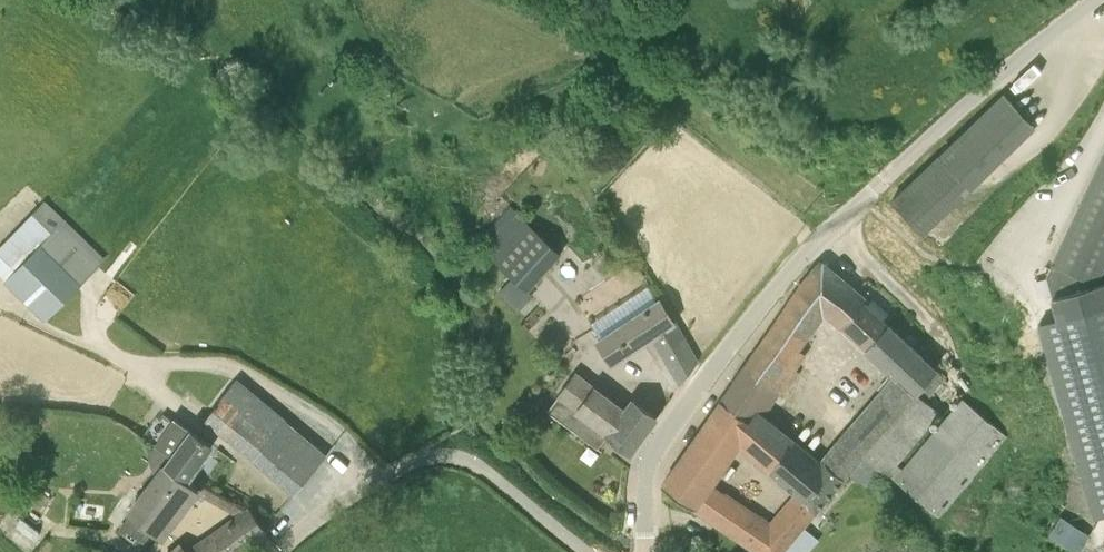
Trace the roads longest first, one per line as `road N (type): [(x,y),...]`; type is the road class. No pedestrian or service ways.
road 1 (track): [(1103,548),(1027,294),(1030,264),(1103,123)]
road 2 (unclassified): [(808,251),(1092,0)]
road 3 (unclassified): [(281,551),(356,494),(445,452),(479,464),(587,551)]
road 4 (residential): [(645,551),(649,460),(808,251)]

